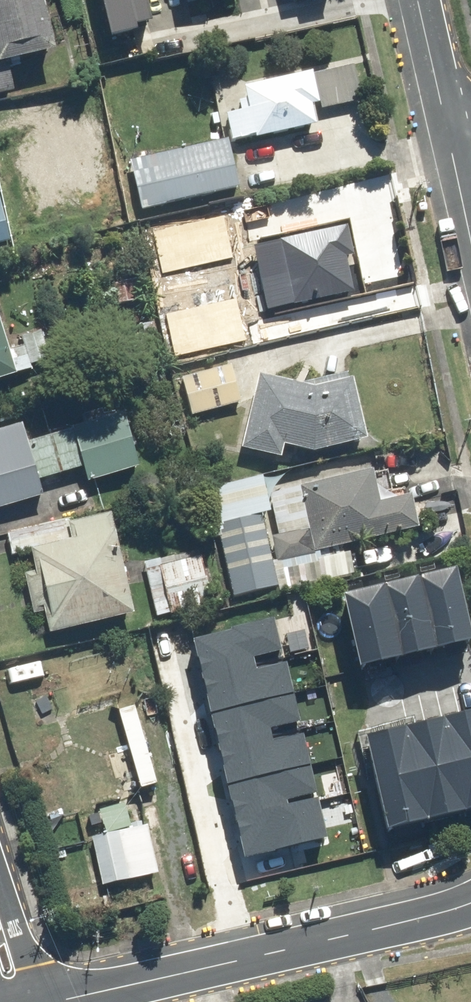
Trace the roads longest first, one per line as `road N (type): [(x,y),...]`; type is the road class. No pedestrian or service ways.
road 1 (tertiary): [(470,906),(46,1001)]
road 2 (residential): [(0,874),(46,1001)]
road 3 (tertiary): [(447,130),(417,0)]

